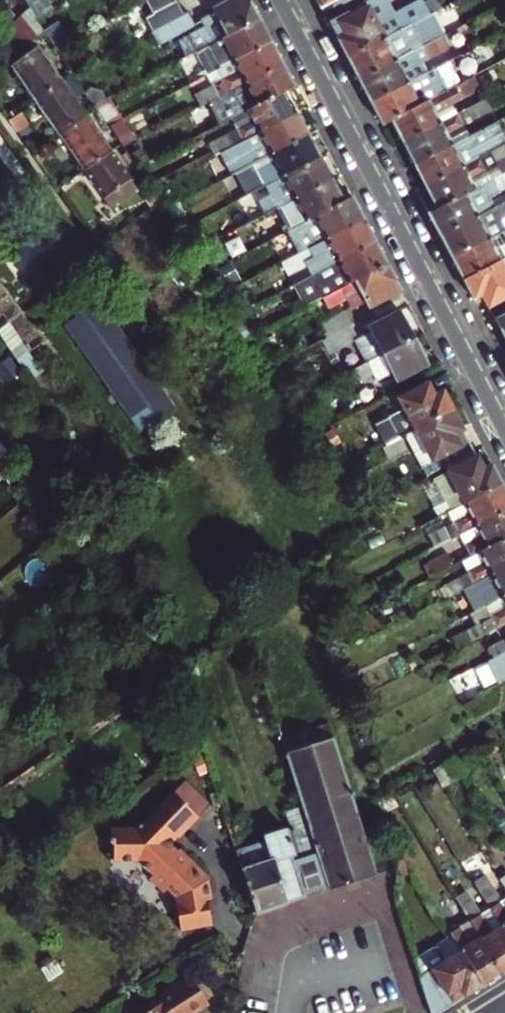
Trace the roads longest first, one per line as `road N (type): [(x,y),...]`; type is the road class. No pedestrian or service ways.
road 1 (residential): [(284,0),(504,424)]

